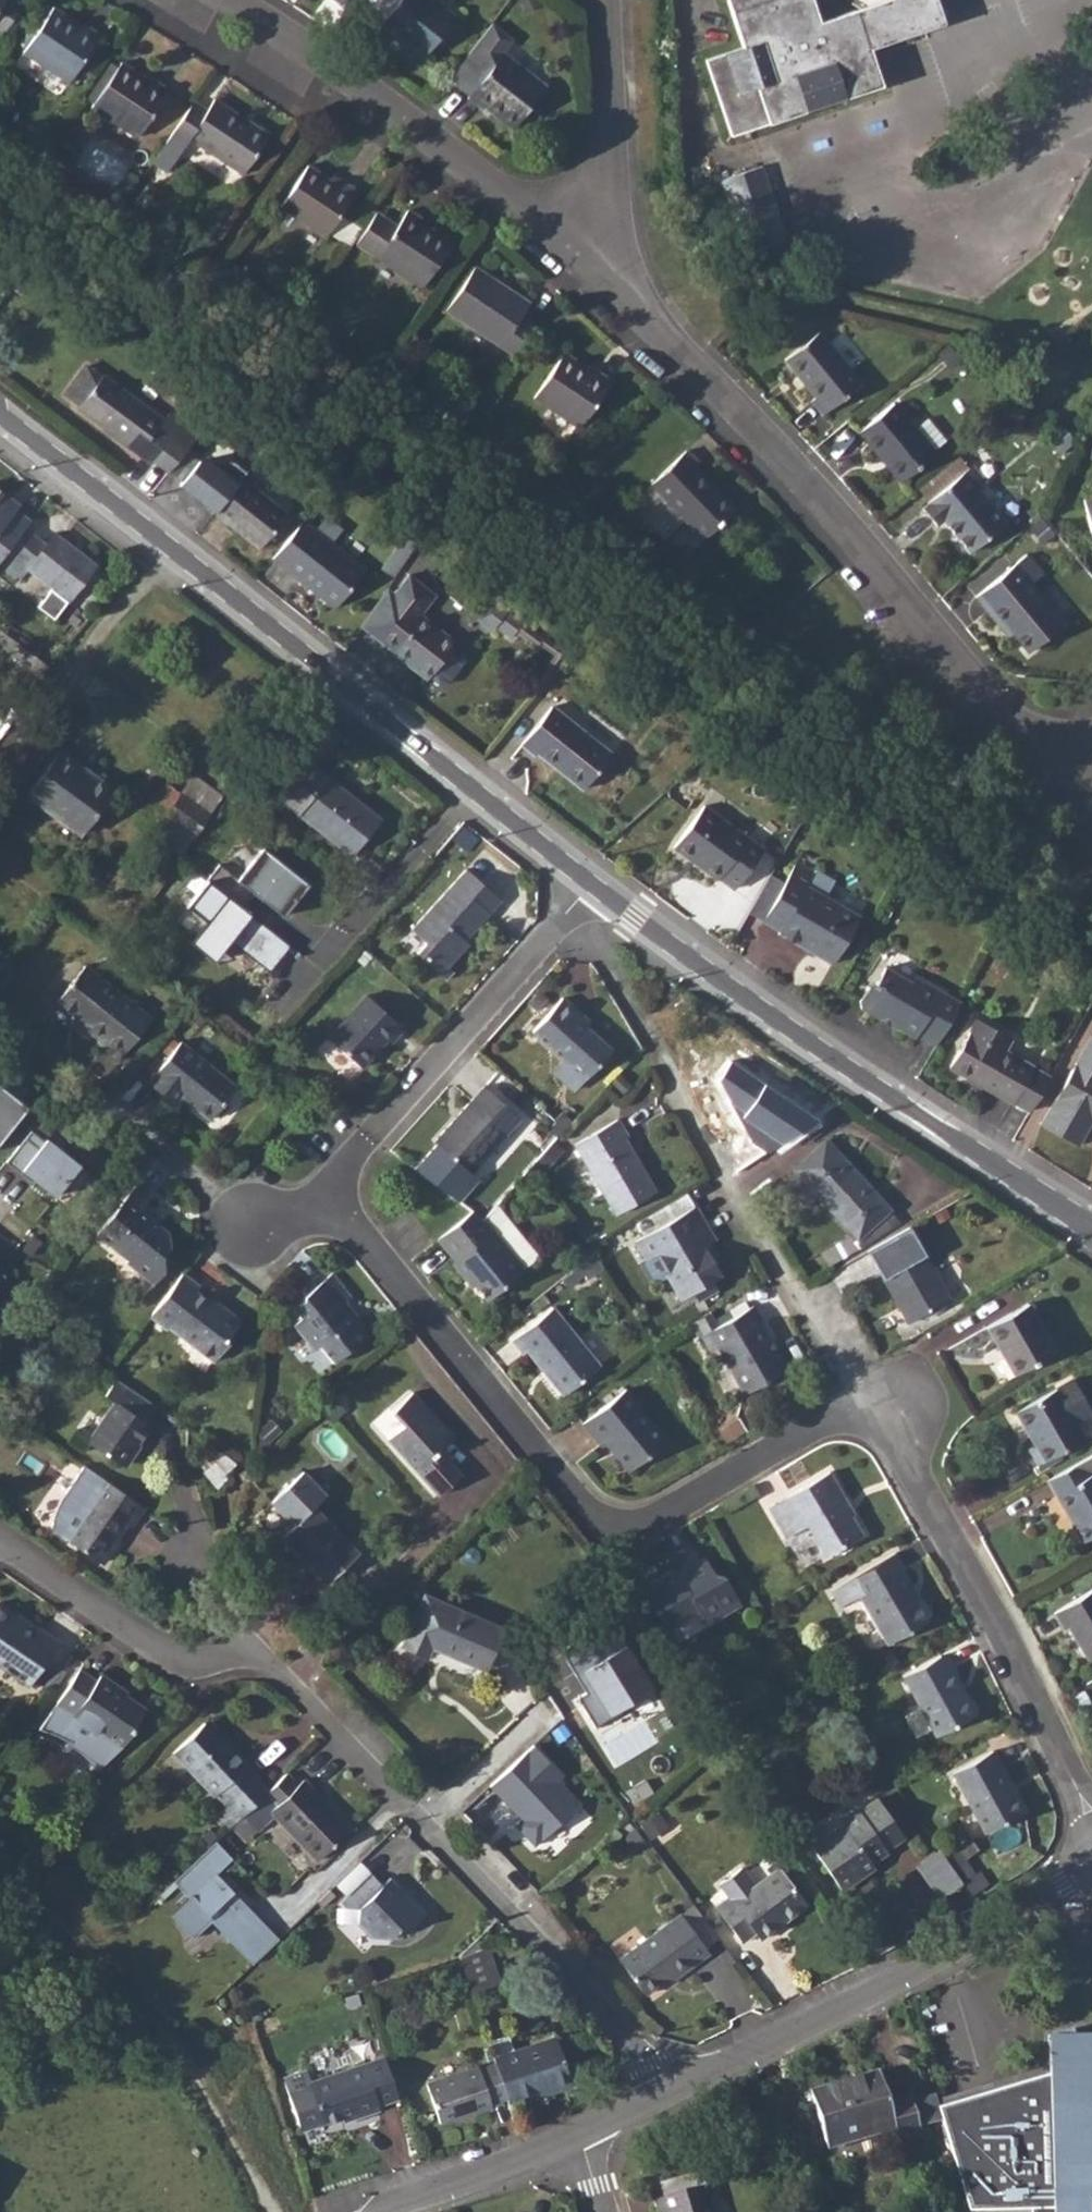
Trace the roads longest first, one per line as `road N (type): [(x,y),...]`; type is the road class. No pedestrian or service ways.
road 1 (residential): [(0,1562),(196,1686),(279,1658),(479,1865),(671,2092)]
road 2 (tertiary): [(0,419),(590,882)]
road 3 (residential): [(870,1402),(655,1517),(623,1525),(587,1513),(322,1196)]
road 4 (residential): [(584,251),(1068,776)]
road 5 (tertiary): [(590,882),(737,992),(1091,1226)]
road 6 (residential): [(671,2092),(1091,1858)]
road 7 (residential): [(870,1402),(1013,1654),(1091,1827)]
road 8 (residential): [(221,0),(347,76),(584,251)]
road 9 (track): [(268,2211),(181,2053),(0,1867)]
road 10 (residential): [(590,882),(322,1196)]
road 11 (residential): [(615,0),(616,160),(584,251)]
road 12 (residential): [(580,2142),(371,2211)]
road 13 (residential): [(803,1298),(870,1402)]

